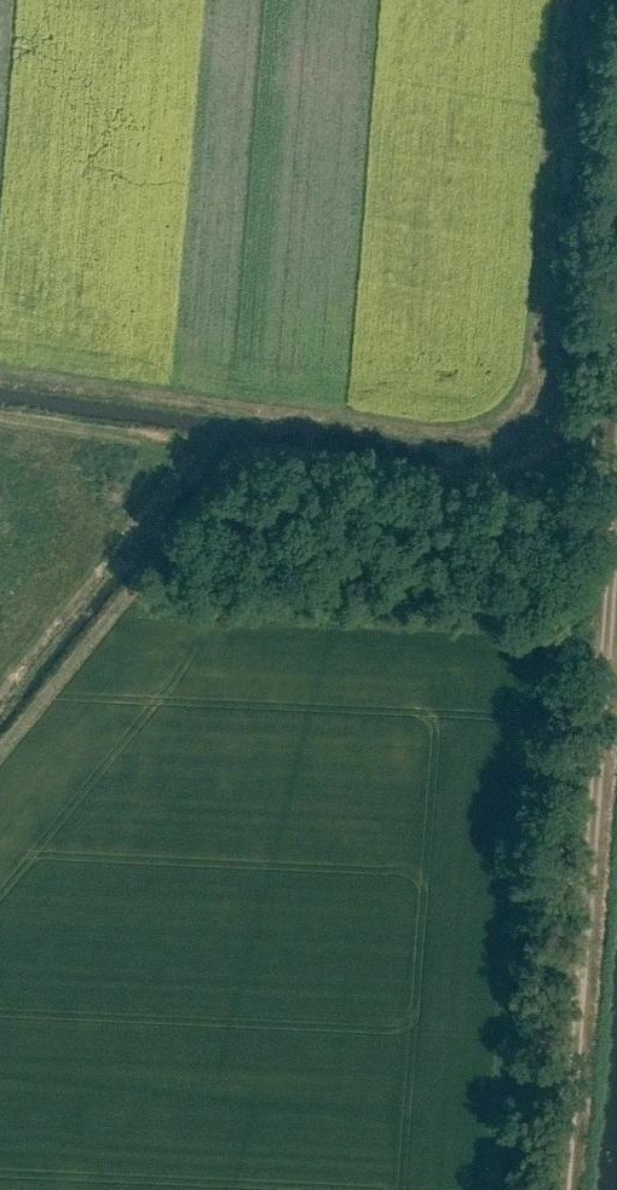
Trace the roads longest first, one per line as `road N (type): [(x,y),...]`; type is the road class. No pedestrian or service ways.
road 1 (track): [(616,523),(563,1189)]

